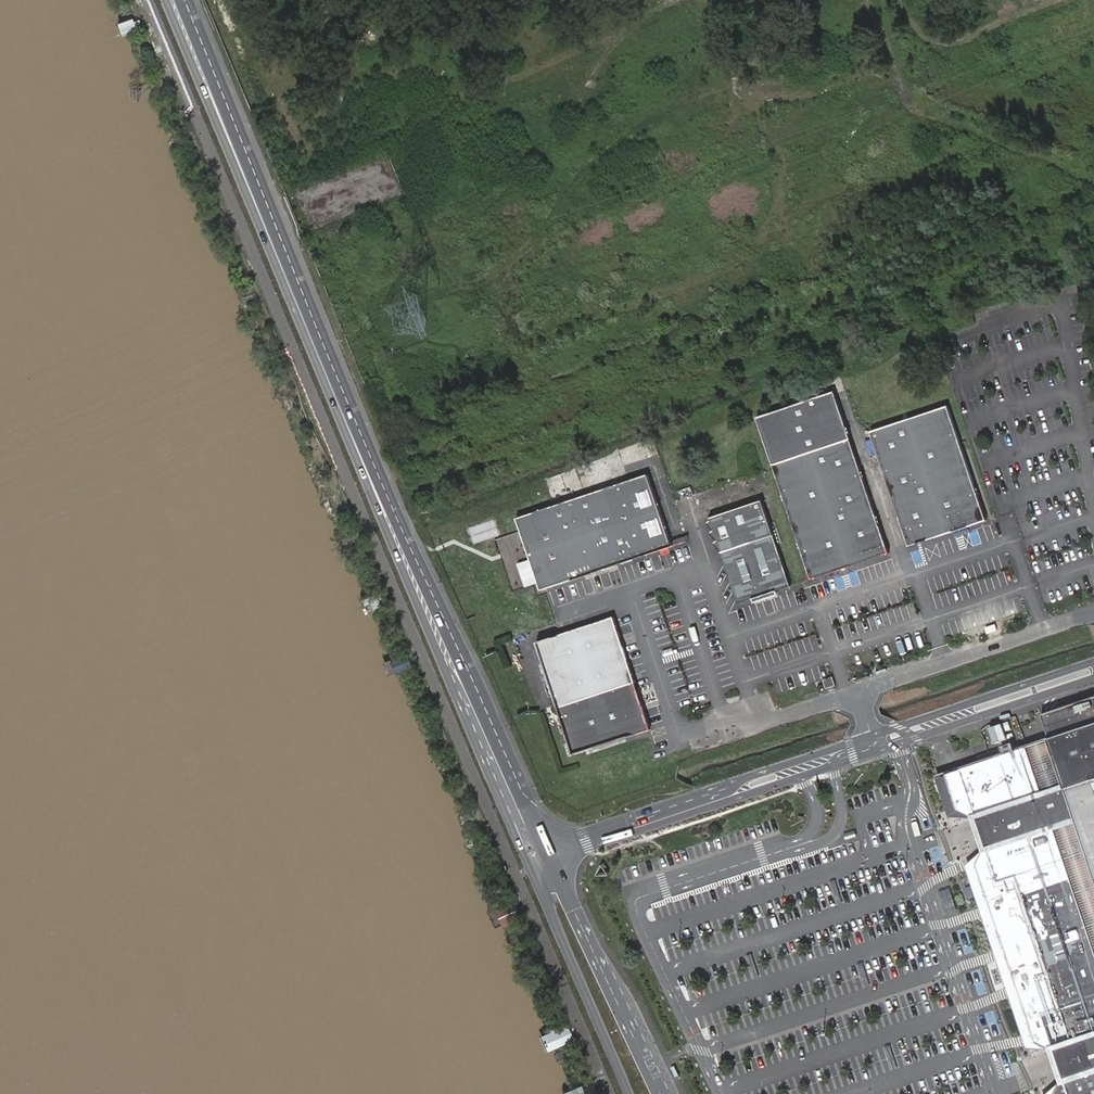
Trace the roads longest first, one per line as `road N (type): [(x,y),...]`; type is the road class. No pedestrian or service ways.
road 1 (secondary): [(166,0),(529,863)]
road 2 (secondary): [(549,854),(354,416),(185,0)]
road 3 (unclassified): [(1093,661),(749,776),(720,795)]
road 4 (unclassified): [(720,795),(756,792),(1093,679)]
road 5 (secondary): [(661,1093),(549,854)]
road 6 (secondary): [(529,863),(628,1093)]
road 7 (unclassified): [(720,795),(549,854)]

